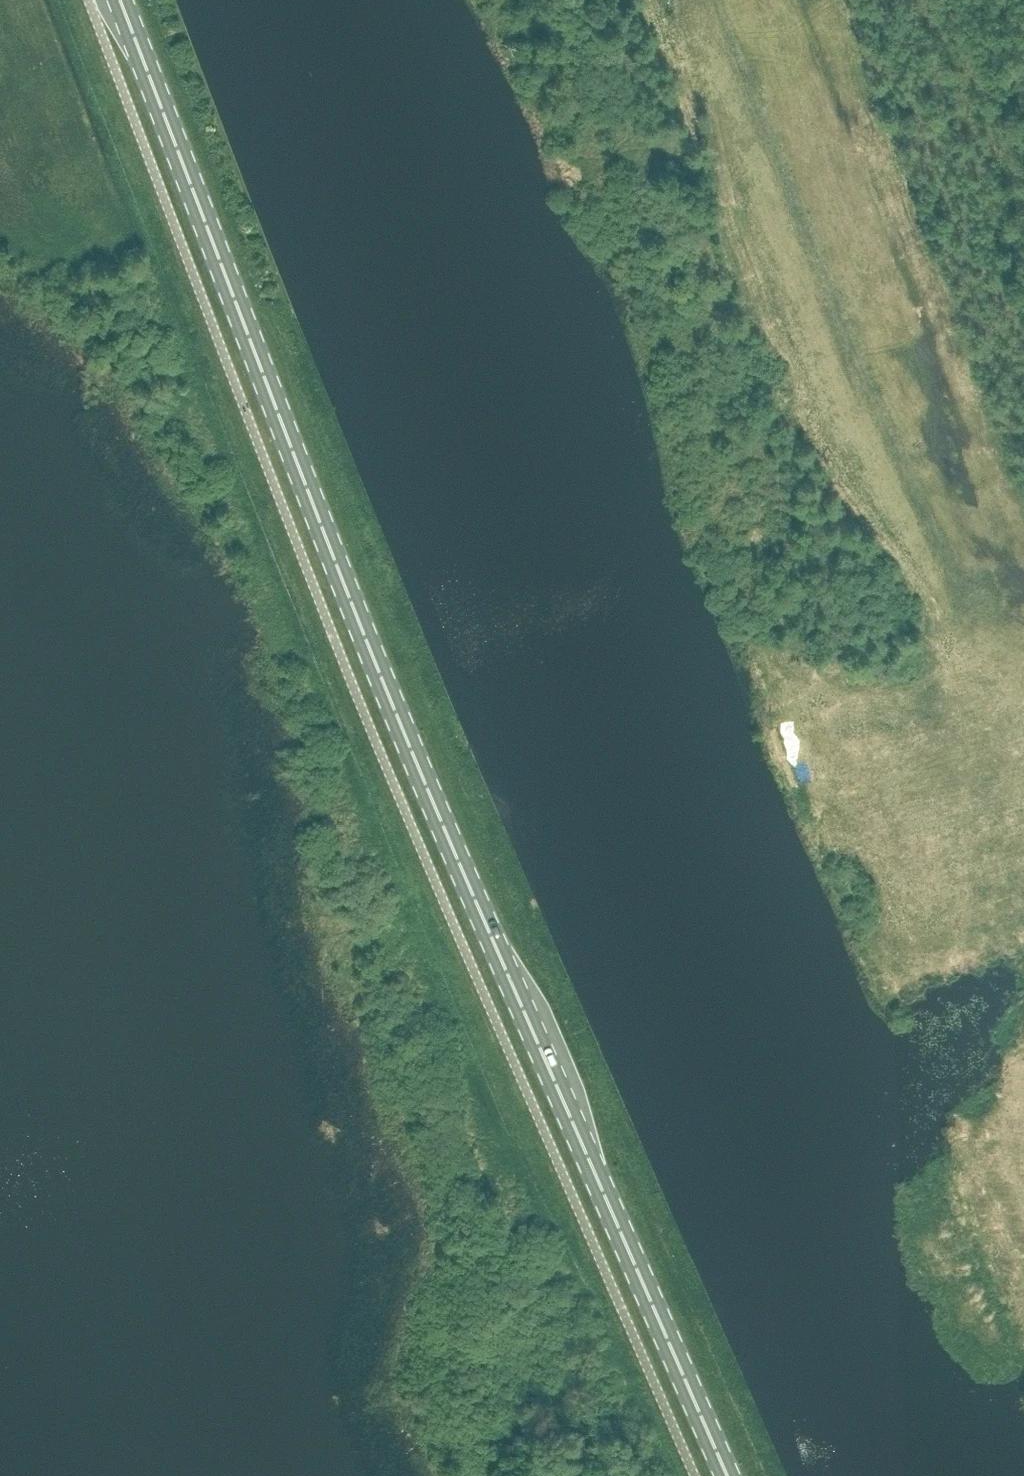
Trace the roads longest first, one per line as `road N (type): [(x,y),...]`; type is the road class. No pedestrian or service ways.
road 1 (primary): [(727,1475),(408,743),(120,0)]

